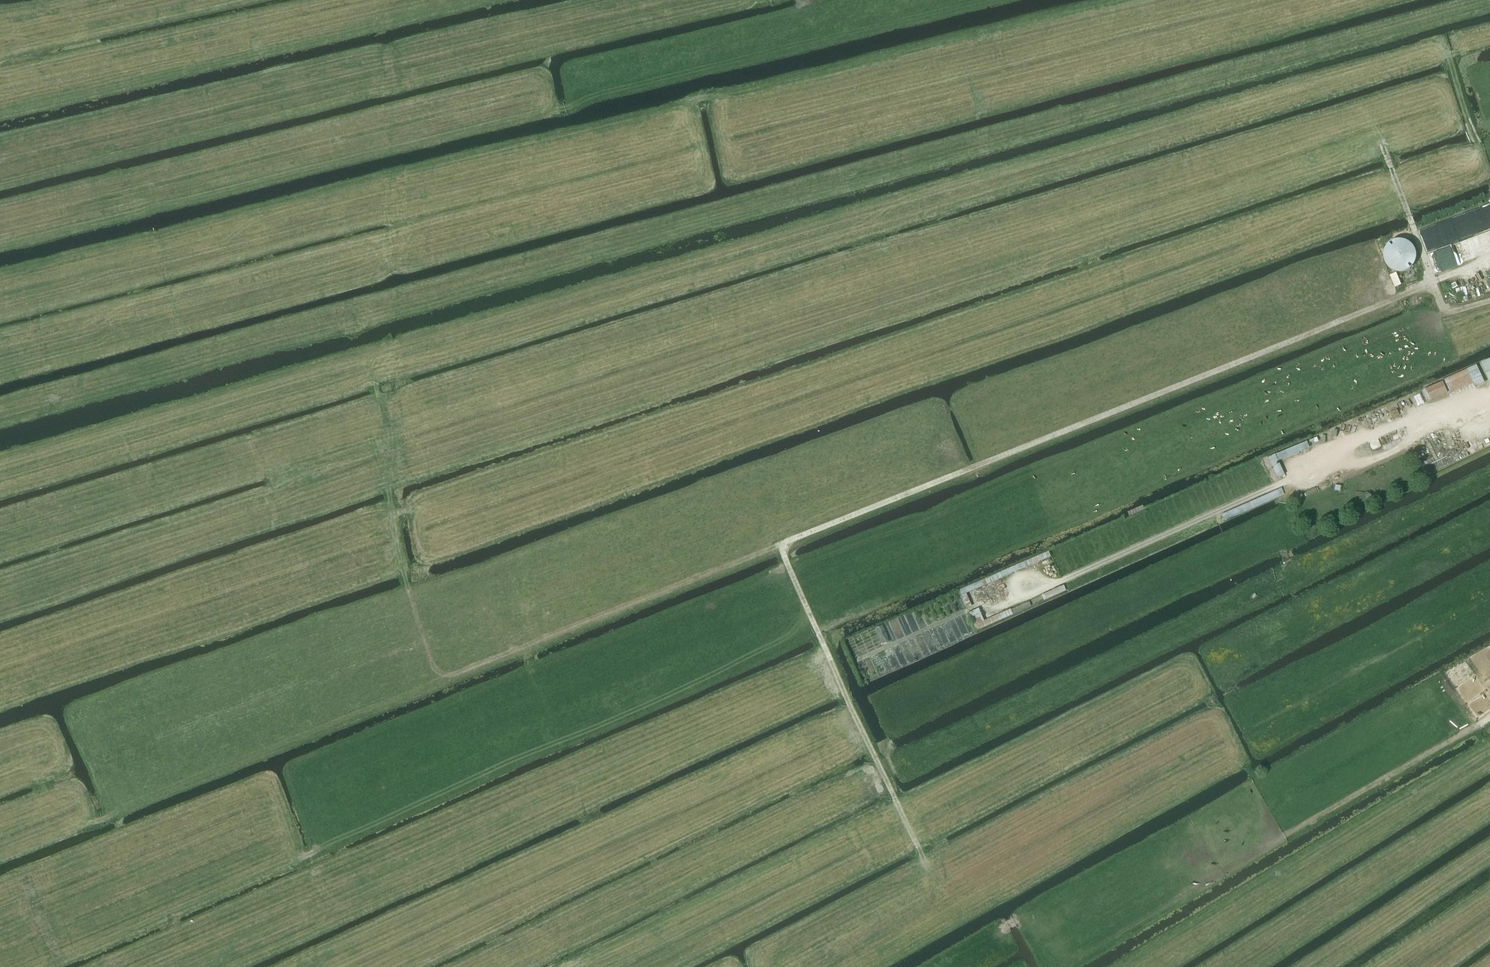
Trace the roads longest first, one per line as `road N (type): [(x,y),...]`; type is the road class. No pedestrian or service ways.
road 1 (track): [(1489,256),(781,544),(926,866)]
road 2 (track): [(781,544),(446,675),(435,665),(399,560),(388,485)]

